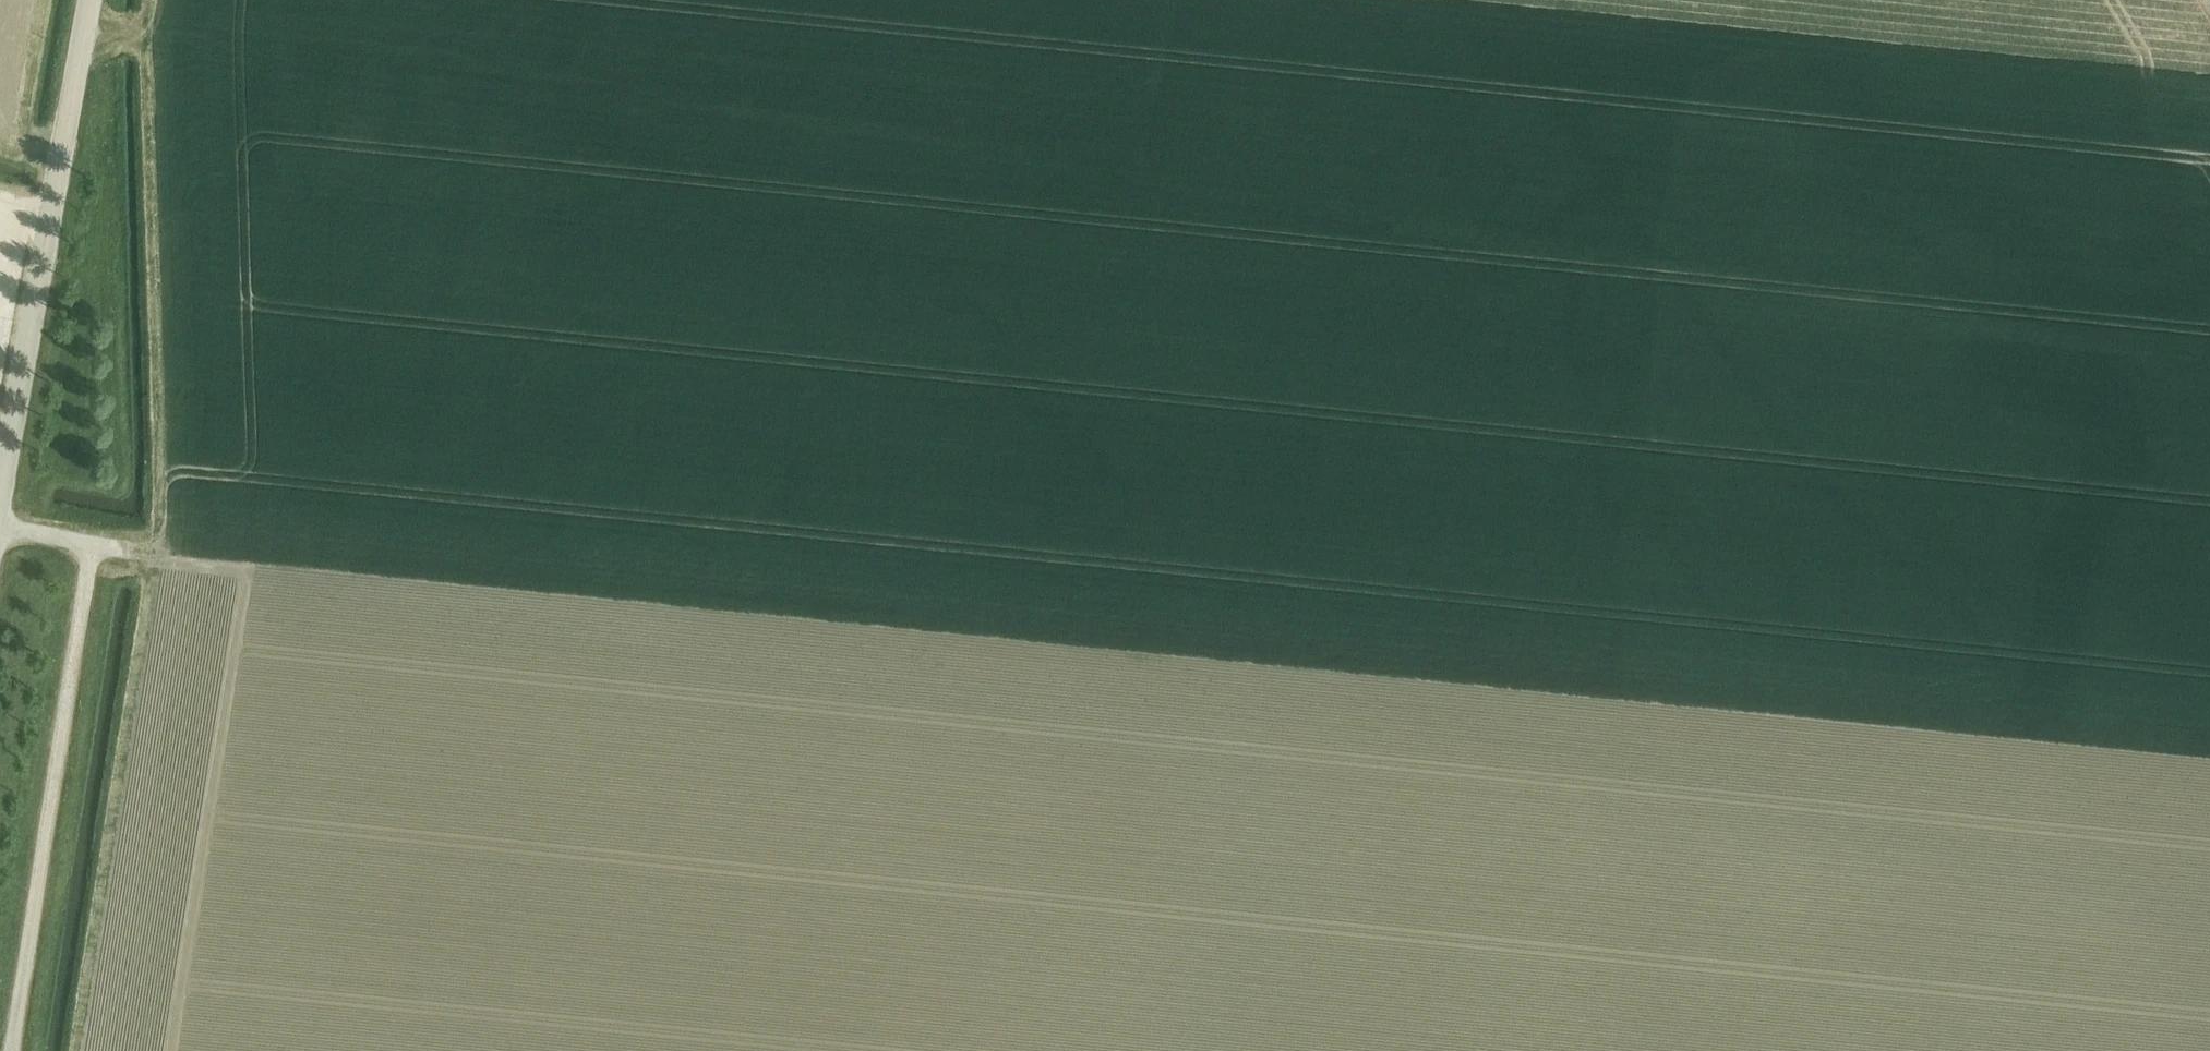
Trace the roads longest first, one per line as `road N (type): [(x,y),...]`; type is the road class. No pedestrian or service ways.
road 1 (track): [(0,533),(93,544),(11,1050)]
road 2 (tertiary): [(0,495),(90,0)]

